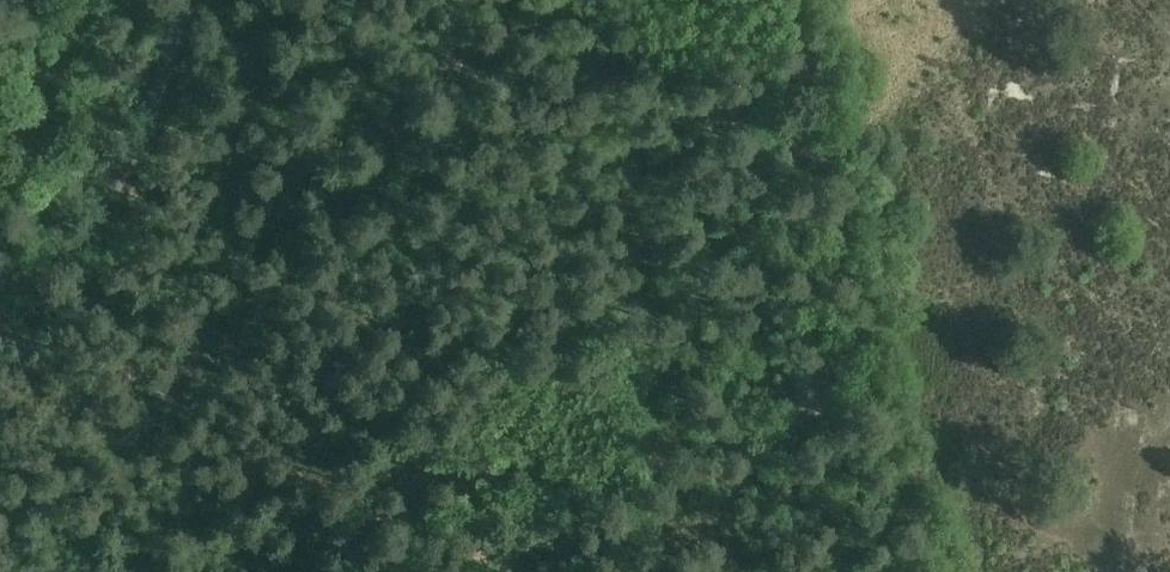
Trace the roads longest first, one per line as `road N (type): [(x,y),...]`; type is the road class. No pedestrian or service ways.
road 1 (track): [(732,571),(725,493),(818,384),(839,349),(844,307),(797,0)]
road 2 (unclassified): [(0,272),(97,213),(129,169),(187,0)]

